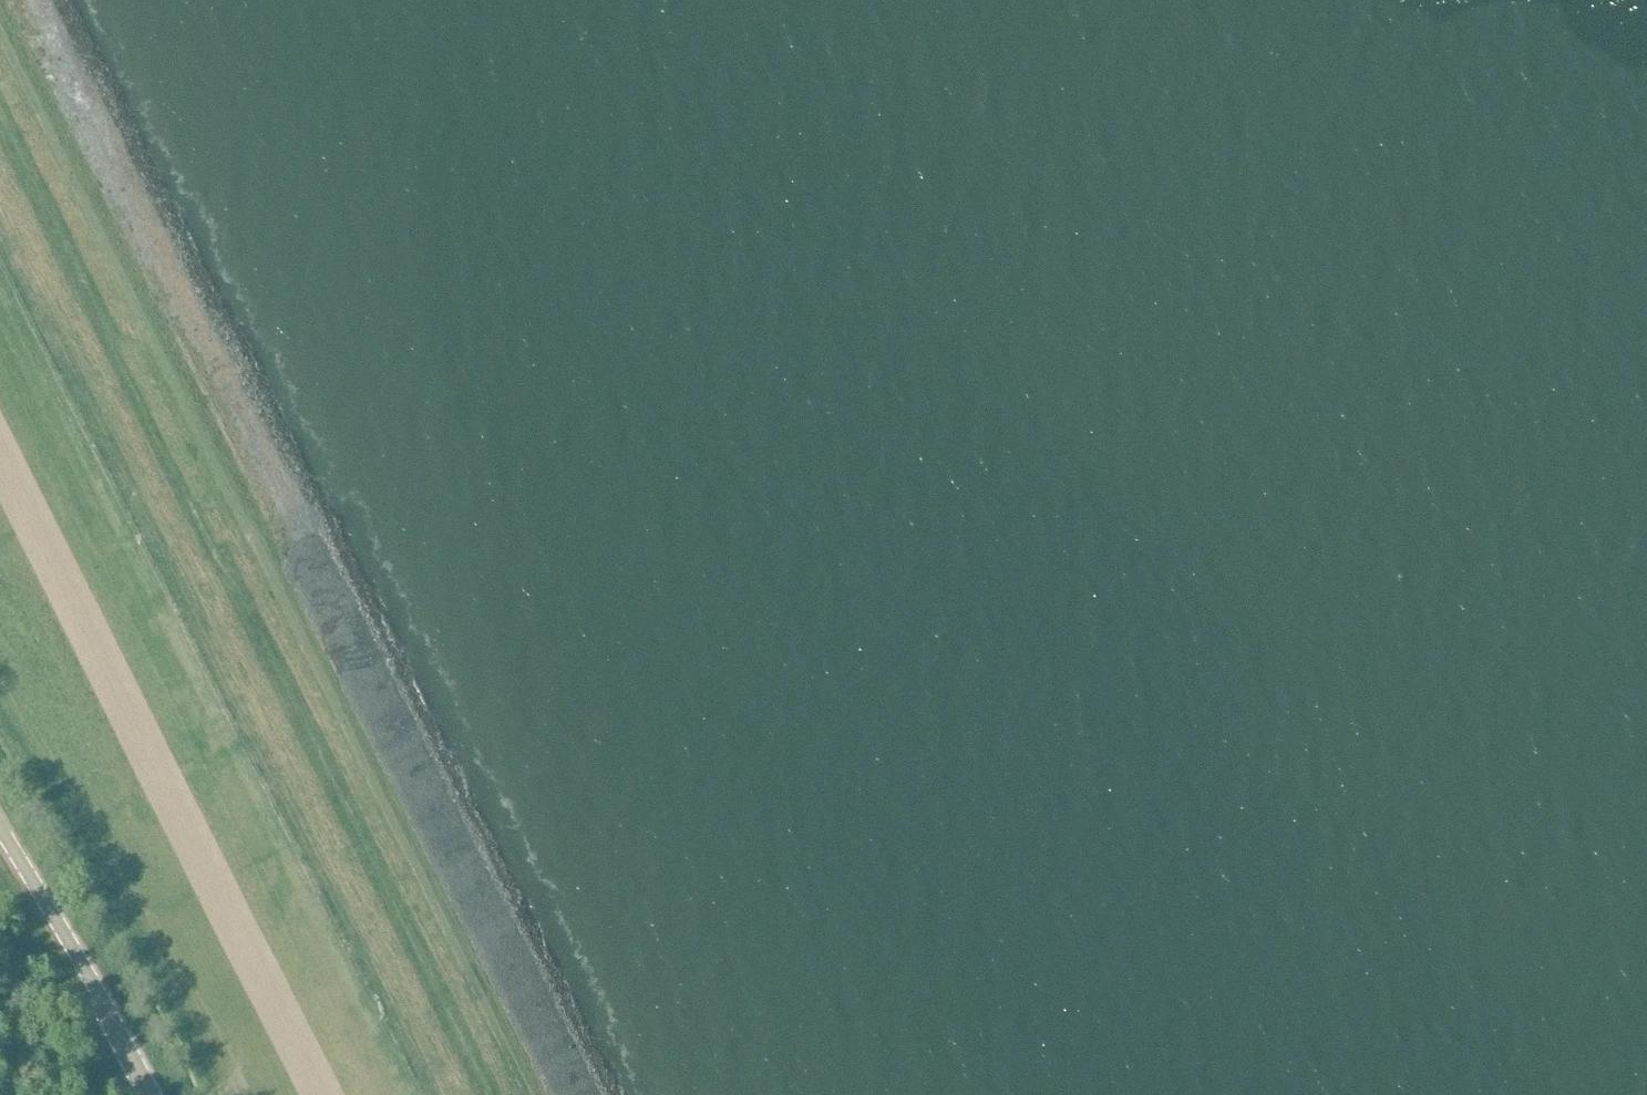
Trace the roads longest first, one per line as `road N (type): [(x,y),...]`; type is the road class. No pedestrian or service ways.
road 1 (tertiary): [(153,1094),(0,817)]

